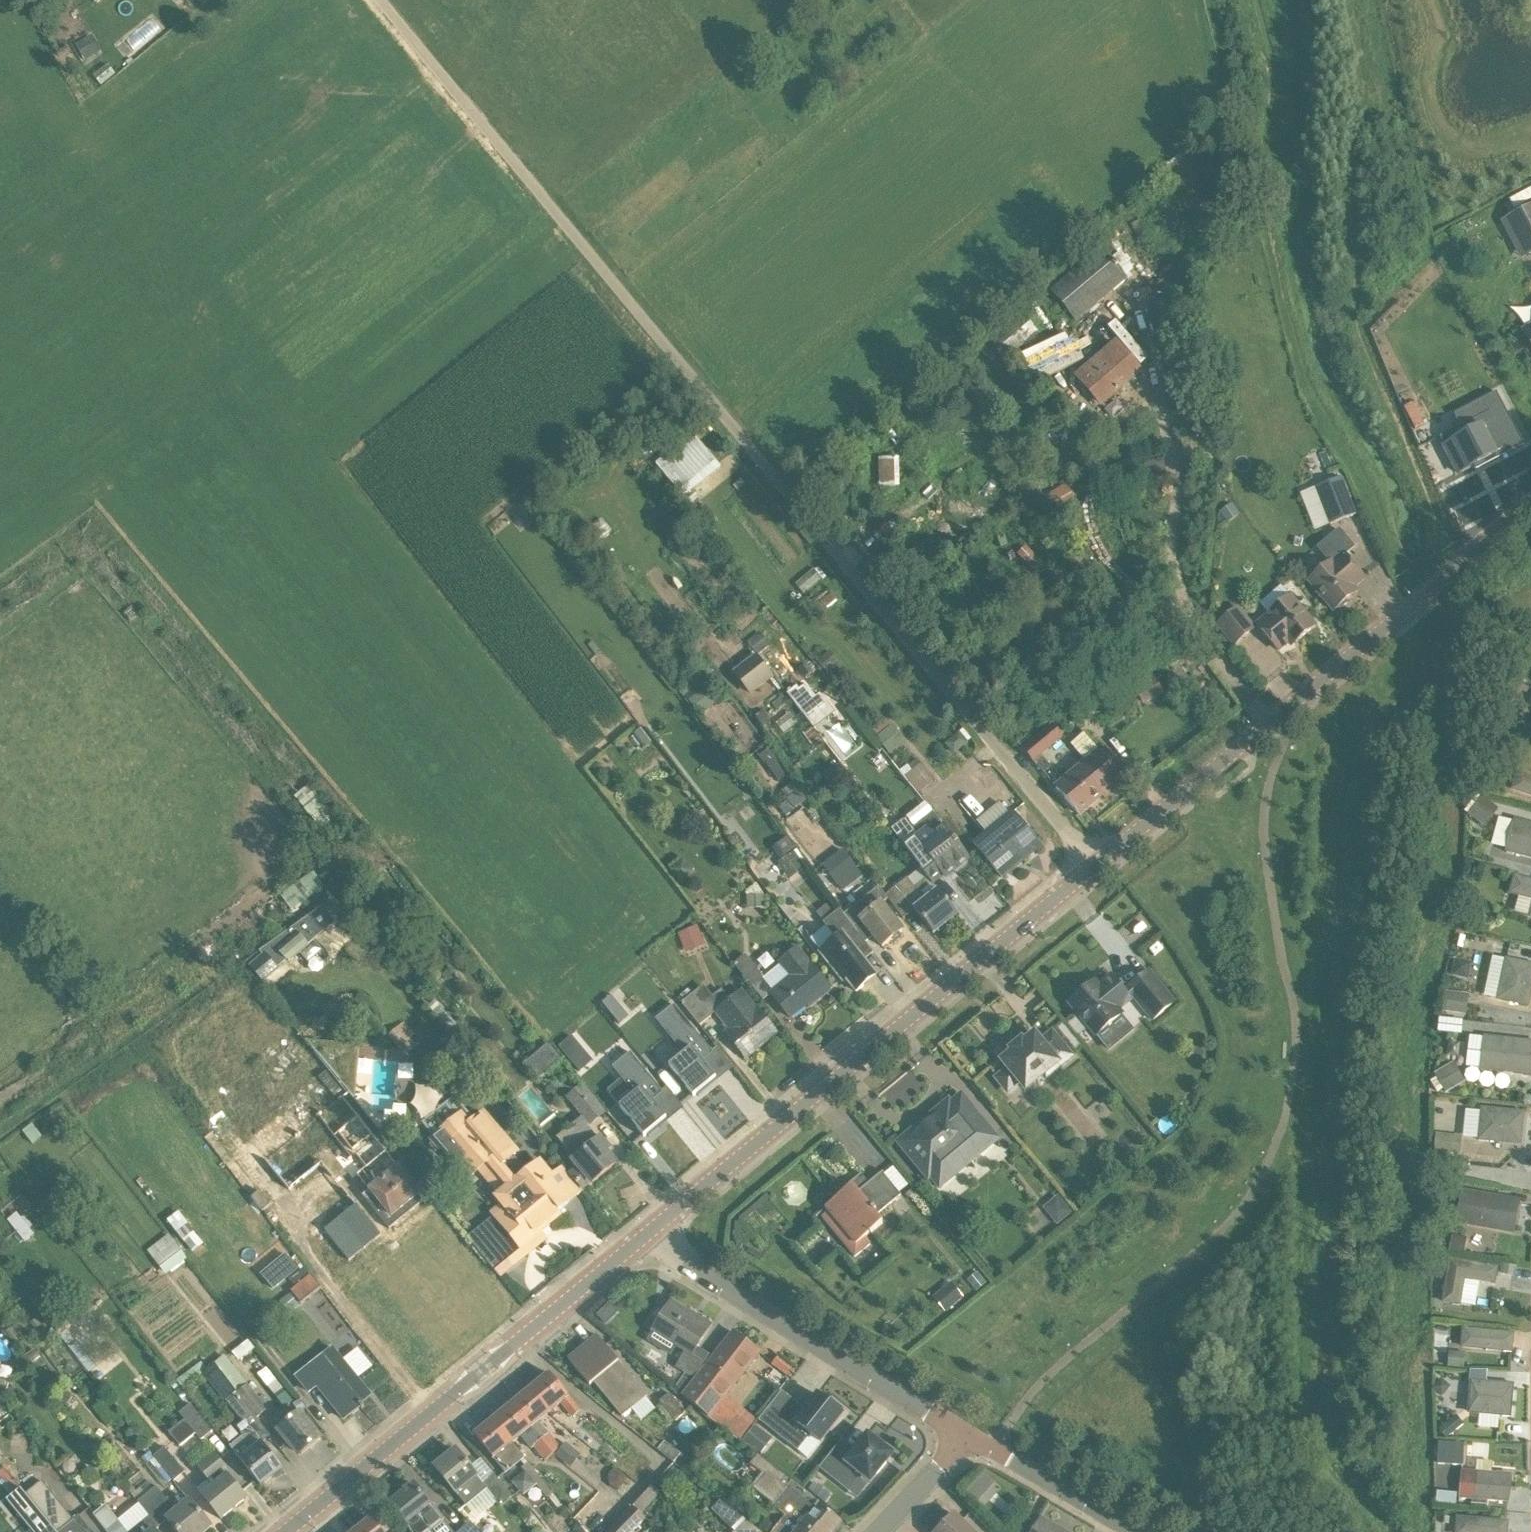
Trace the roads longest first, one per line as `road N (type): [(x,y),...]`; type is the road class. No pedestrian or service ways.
road 1 (unclassified): [(1094,866),(385,0)]
road 2 (unclassified): [(651,1230),(1094,866)]
road 3 (unclassified): [(1094,866),(1530,509)]
road 4 (unclassified): [(287,1531),(651,1230)]
road 5 (unclassified): [(966,1438),(688,1266),(651,1230)]
road 6 (residential): [(1134,1531),(996,1451)]
road 7 (unclassified): [(877,1531),(966,1438)]

